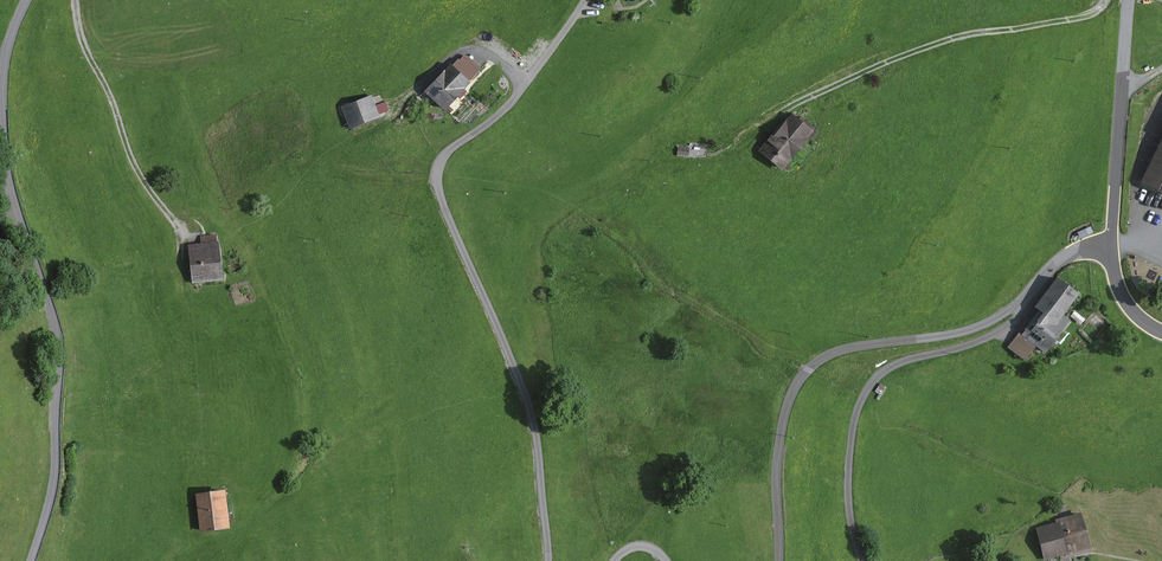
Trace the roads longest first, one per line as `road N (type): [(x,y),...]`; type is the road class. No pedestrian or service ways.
road 1 (track): [(554,560),(535,416),(441,189),(445,160),(522,101),(584,0)]
road 2 (unclassified): [(28,0),(3,73),(1,119),(16,210),(59,346),(55,481),(31,560)]
road 3 (unclassified): [(783,560),(780,443),(796,386),(836,355),(987,324),(1070,257),(1110,245)]
road 4 (track): [(867,560),(851,488),(867,395),(903,361),(1009,325),(1025,310),(1021,303)]
road 5 (track): [(788,112),(893,59),(949,40),(1091,15),(1108,0)]
road 6 (track): [(187,235),(150,194),(81,35),(77,0)]
road 7 (unclassified): [(1110,245),(1127,0)]

